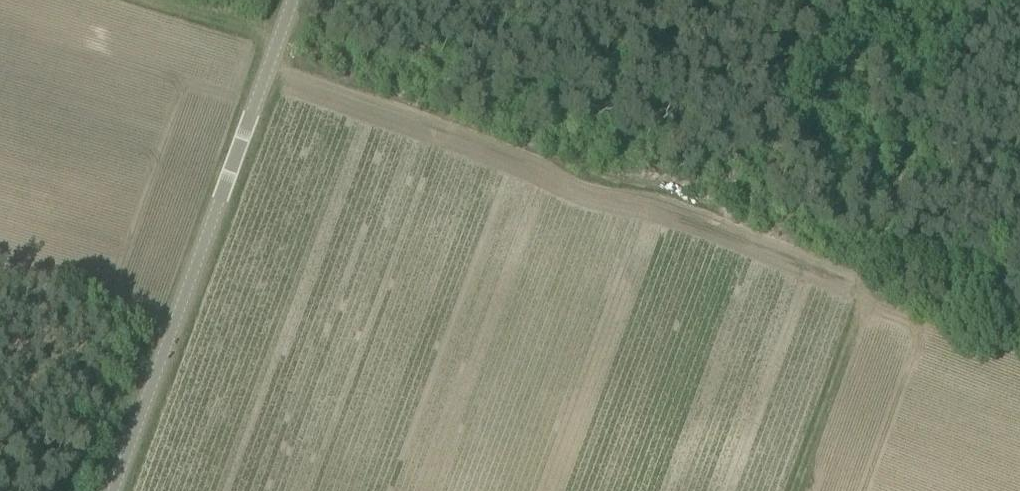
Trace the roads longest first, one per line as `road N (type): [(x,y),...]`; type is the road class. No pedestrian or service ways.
road 1 (track): [(274,45),(297,66),(555,159),(563,197),(619,216),(659,197),(867,272)]
road 2 (unclassified): [(112,490),(291,0)]
road 3 (track): [(965,0),(787,490)]

